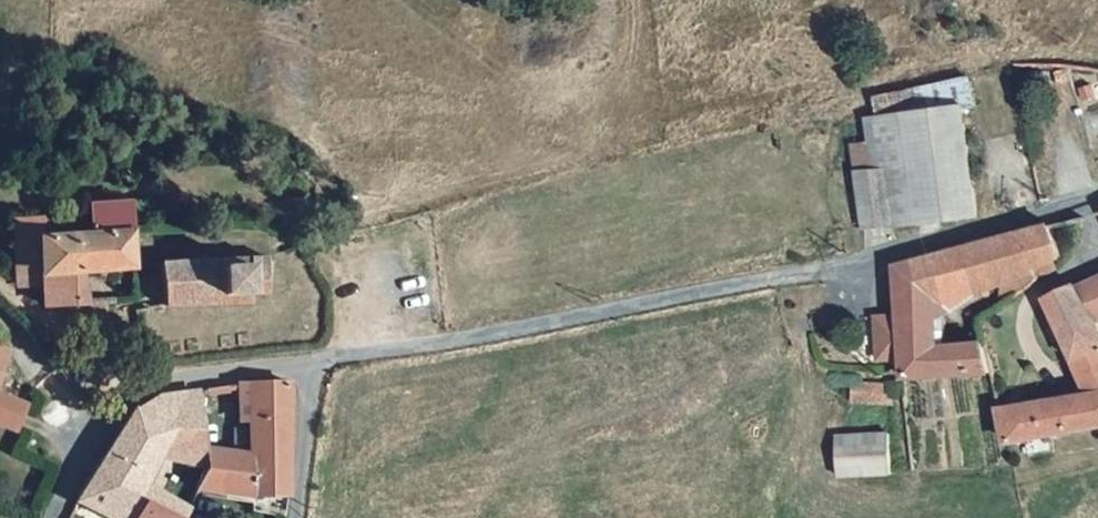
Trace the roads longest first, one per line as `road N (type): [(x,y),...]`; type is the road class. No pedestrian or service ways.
road 1 (unclassified): [(1097,200),(876,261),(493,339),(314,363)]
road 2 (unclassified): [(314,363),(161,383),(117,401),(52,517)]
road 3 (unclassified): [(314,363),(297,517)]

